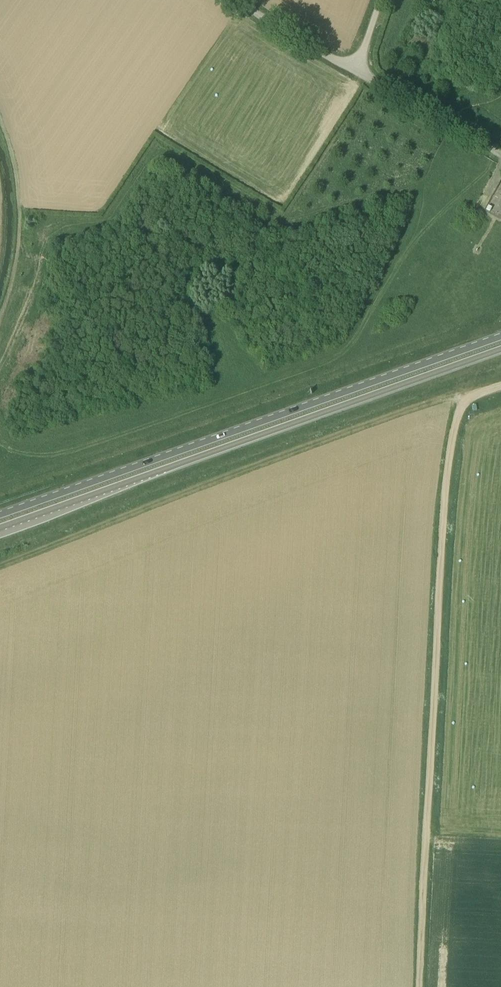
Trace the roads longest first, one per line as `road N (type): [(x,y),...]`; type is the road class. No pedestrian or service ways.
road 1 (track): [(421,986),(450,461),(460,416),(475,397)]
road 2 (primary): [(0,528),(500,349)]
road 3 (primary): [(500,336),(0,515)]
road 4 (track): [(0,565),(463,391),(475,397)]
road 5 (unclassified): [(500,157),(356,68)]
road 6 (unclassified): [(356,68),(237,0)]

